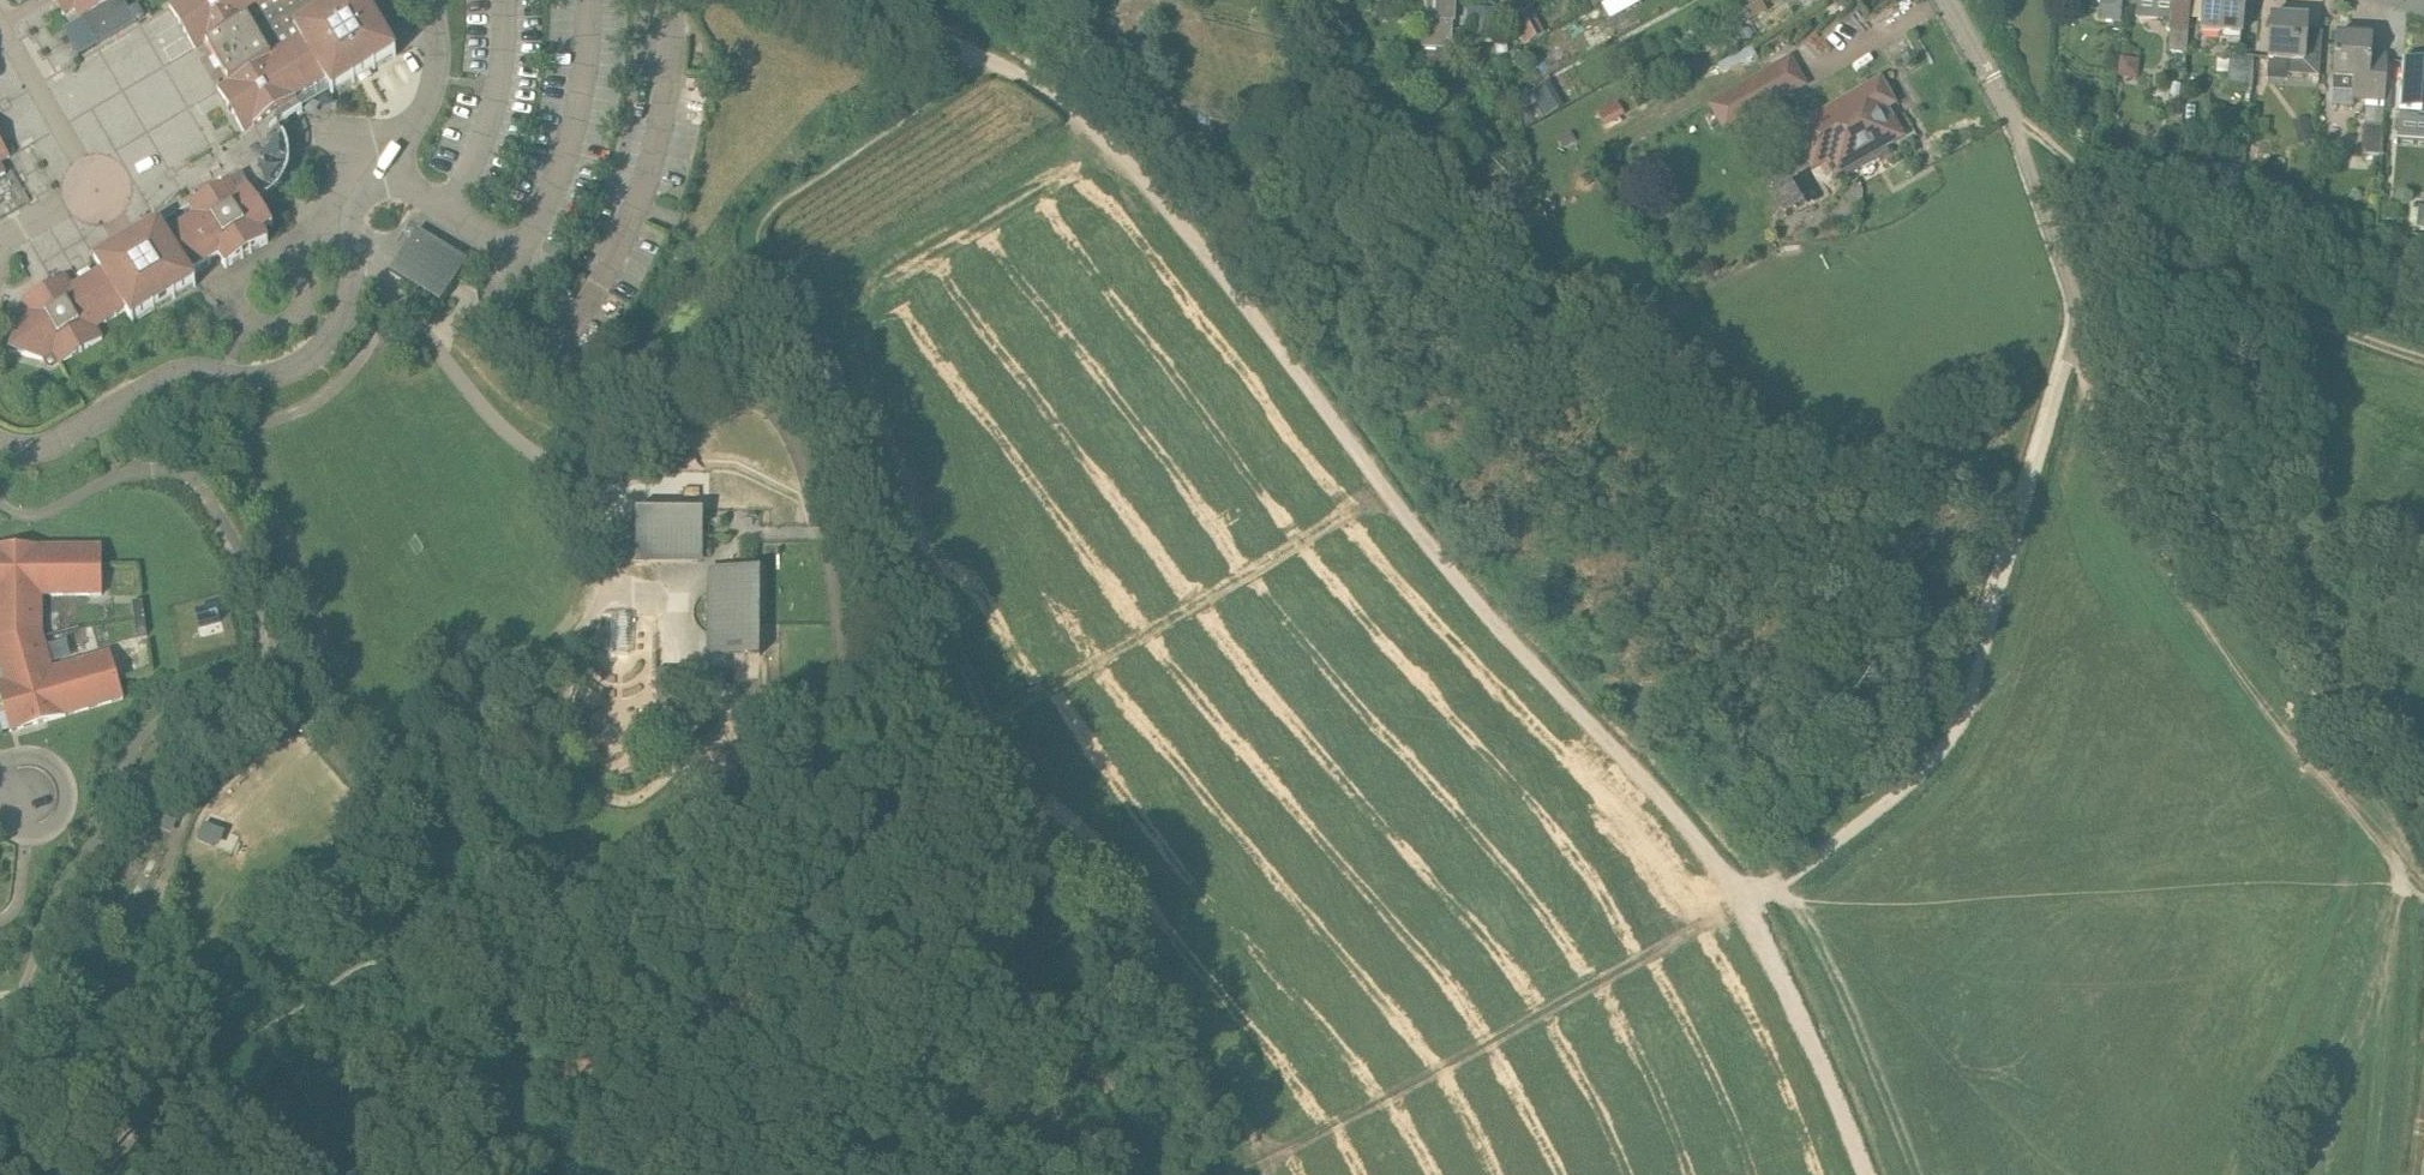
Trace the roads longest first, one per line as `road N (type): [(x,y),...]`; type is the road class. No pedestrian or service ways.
road 1 (track): [(909,565),(873,470),(821,366),(763,281),(751,246),(770,207),(894,130),(988,53),(1064,100),(1120,153),(1428,543),(1744,900)]
road 2 (track): [(1744,900),(1812,855),(1941,744),(1976,658),(2077,297)]
road 3 (track): [(1227,1174),(1154,1034),(1014,824),(939,694),(909,565)]
road 4 (track): [(2077,297),(2175,494),(2276,639),(2423,816)]
road 5 (track): [(1999,86),(2153,230),(2213,269),(2336,333),(2423,360)]
road 6 (track): [(1744,900),(1866,1174)]
road 7 (track): [(1999,86),(2077,297)]
road 8 (unclassified): [(988,53),(815,0)]

